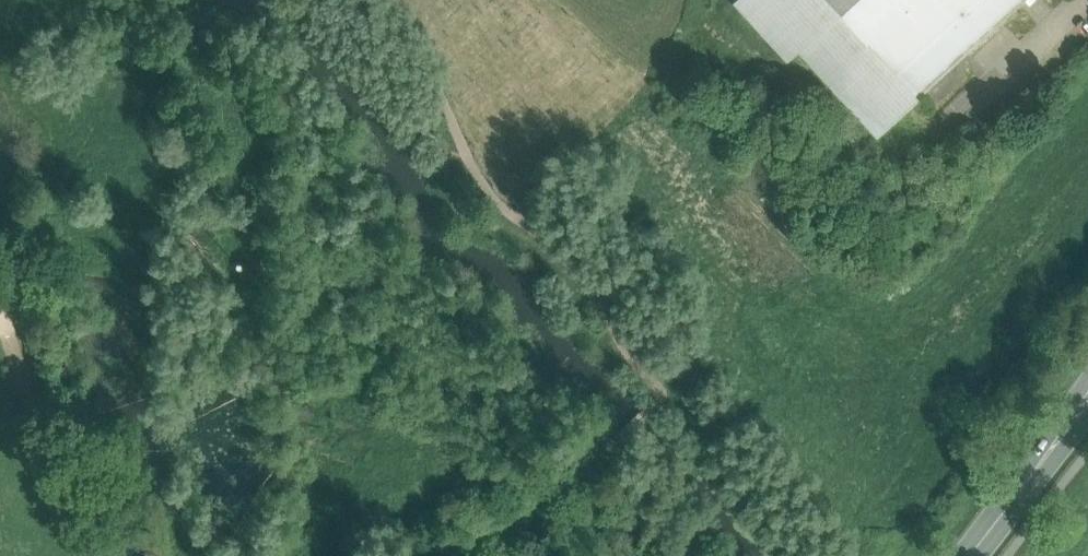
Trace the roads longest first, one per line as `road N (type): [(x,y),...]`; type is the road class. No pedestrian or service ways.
road 1 (primary): [(969,555),(1087,398)]

